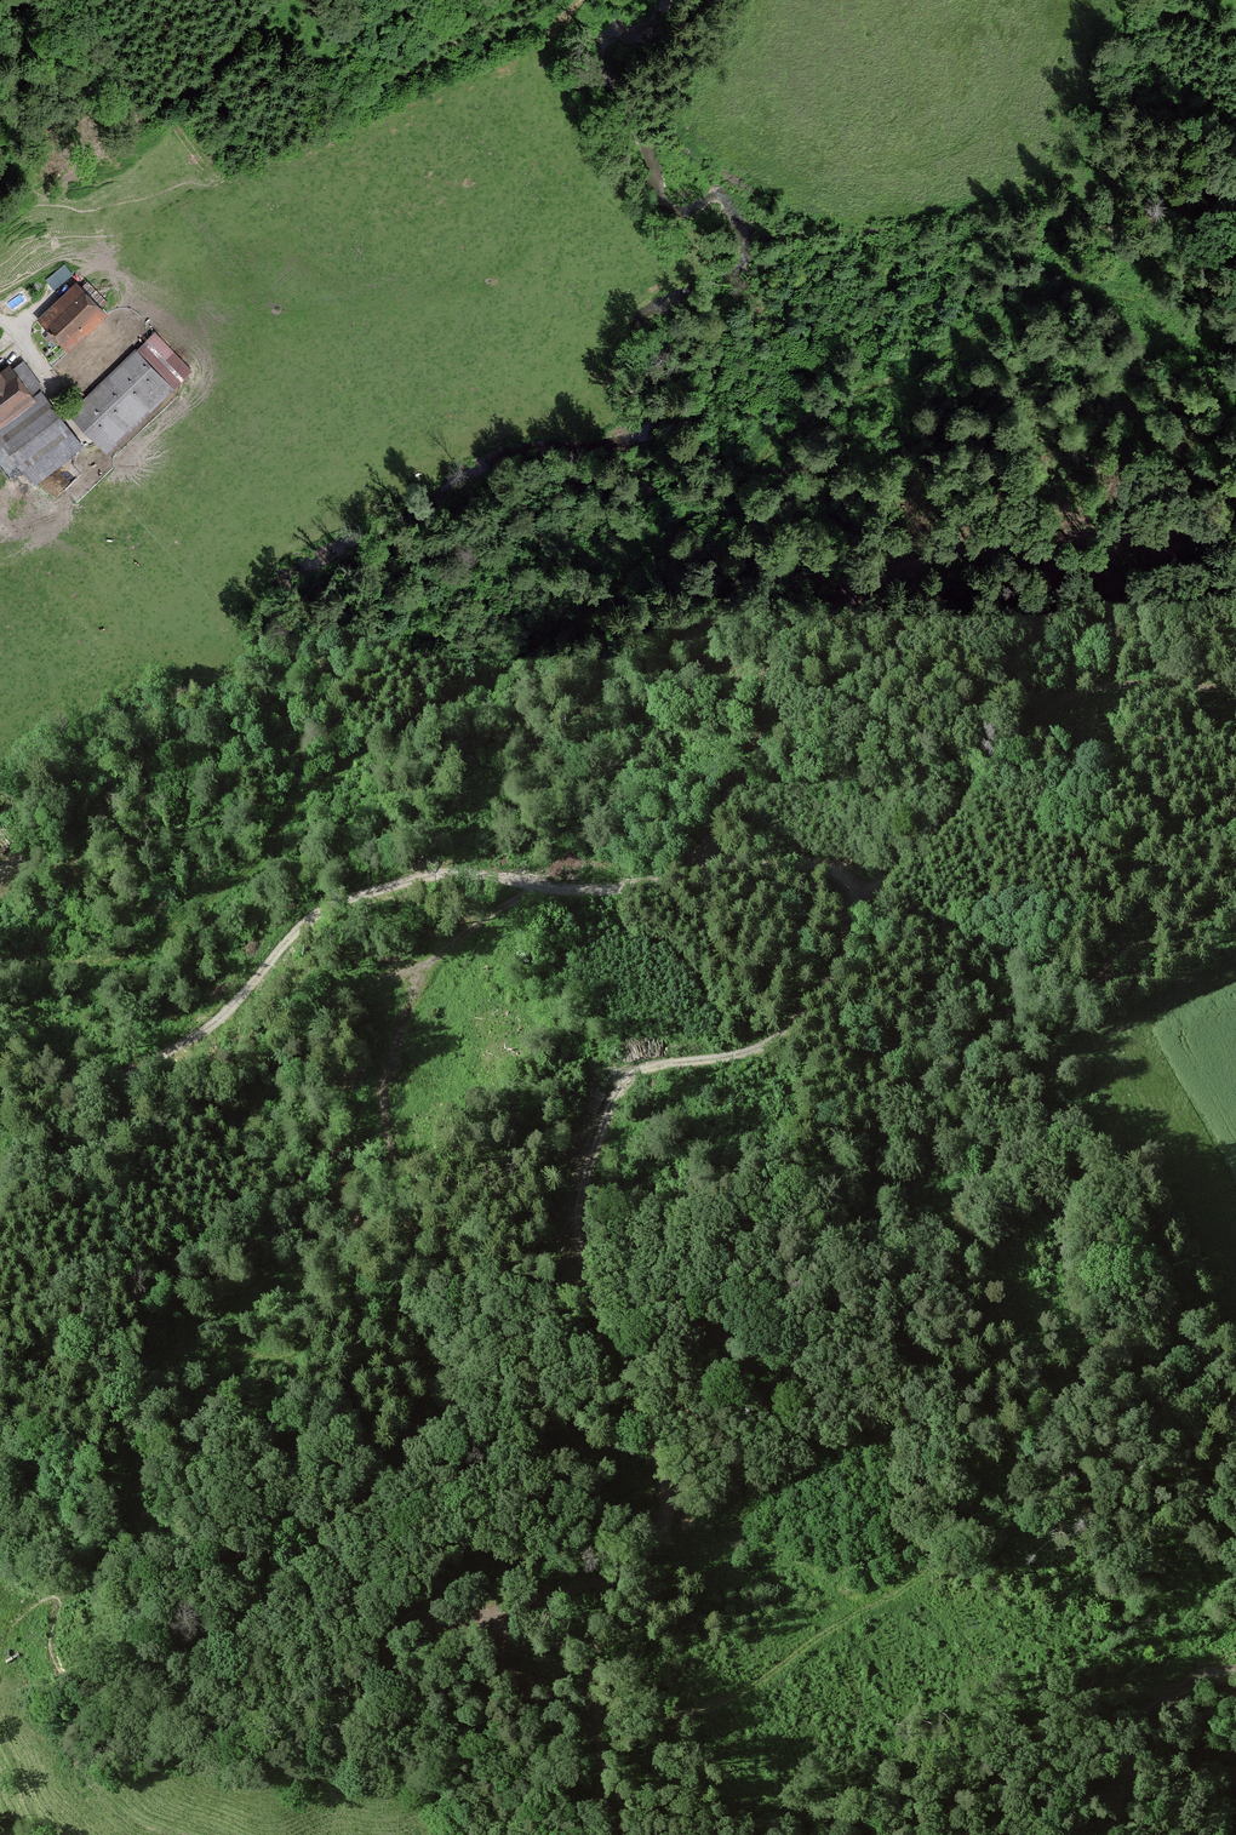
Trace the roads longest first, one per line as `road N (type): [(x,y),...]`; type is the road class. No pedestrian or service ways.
road 1 (track): [(489,1618),(623,1571),(656,1545),(667,1514),(662,1476),(578,1264),(584,1185),(623,1083),(652,1066),(760,1045),(837,967),(859,915),(851,878),(817,863),(557,887),(430,871),(314,911),(225,1012)]
road 2 (track): [(489,1618),(413,1631),(296,1753),(263,1769),(234,1761),(219,1720),(202,1712),(179,1716),(149,1750),(132,1754),(69,1692),(53,1661),(55,1613),(112,1555),(130,1512),(123,1380),(139,1360),(178,1347),(292,1352),(307,1339),(329,1267),(260,1145),(225,1012),(110,1079),(32,1072),(0,1059)]
road 3 (track): [(0,957),(72,963),(140,952),(251,868),(305,793),(389,733),(492,689),(656,544),(736,491),(770,446),(818,408),(921,364),(1030,291),(1093,289)]
road 4 (track): [(678,875),(749,755),(781,661),(797,640),(901,568),(1049,537),(1179,532),(1233,520)]
road 5 (track): [(591,1666),(673,1714),(705,1709),(754,1684),(939,1561),(976,1513),(1036,1396),(1120,1334)]
road 6 (track): [(859,900),(936,838),(994,758),(1068,695),(1137,681),(1235,689)]
road 7 (track): [(1235,1672),(1190,1681),(1083,1754),(1023,1770),(958,1805),(871,1834)]
road 8 (track): [(250,1109),(338,999),(436,954),(493,910),(557,887)]
road 9 (track): [(622,1834),(594,1740),(591,1666),(489,1618)]

